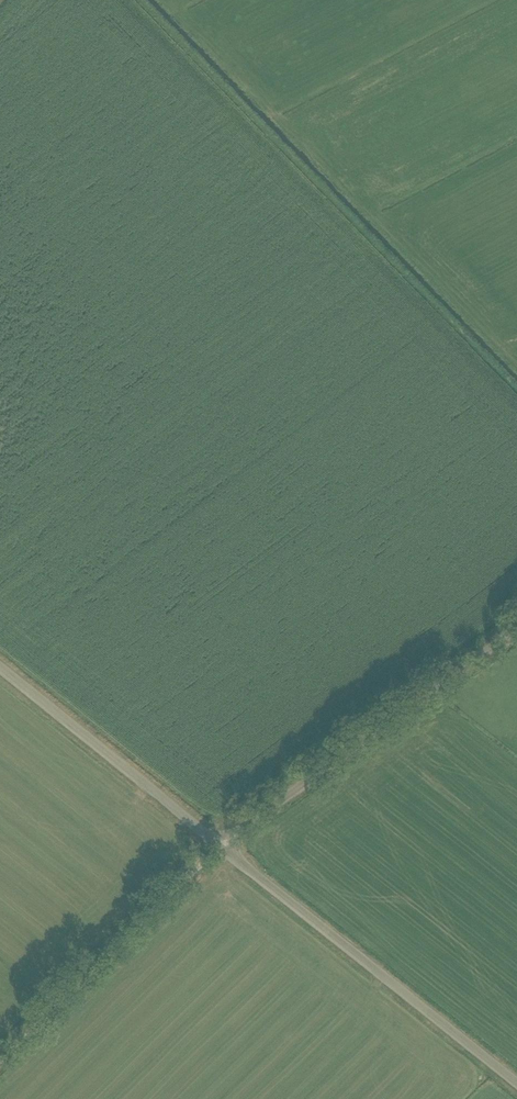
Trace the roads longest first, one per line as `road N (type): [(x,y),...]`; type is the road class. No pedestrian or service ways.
road 1 (unclassified): [(516,1083),(224,847)]
road 2 (unclassified): [(224,847),(516,633)]
road 3 (track): [(371,251),(128,0)]
road 4 (unclassified): [(0,1067),(224,847)]
road 5 (unclassified): [(224,847),(0,669)]

